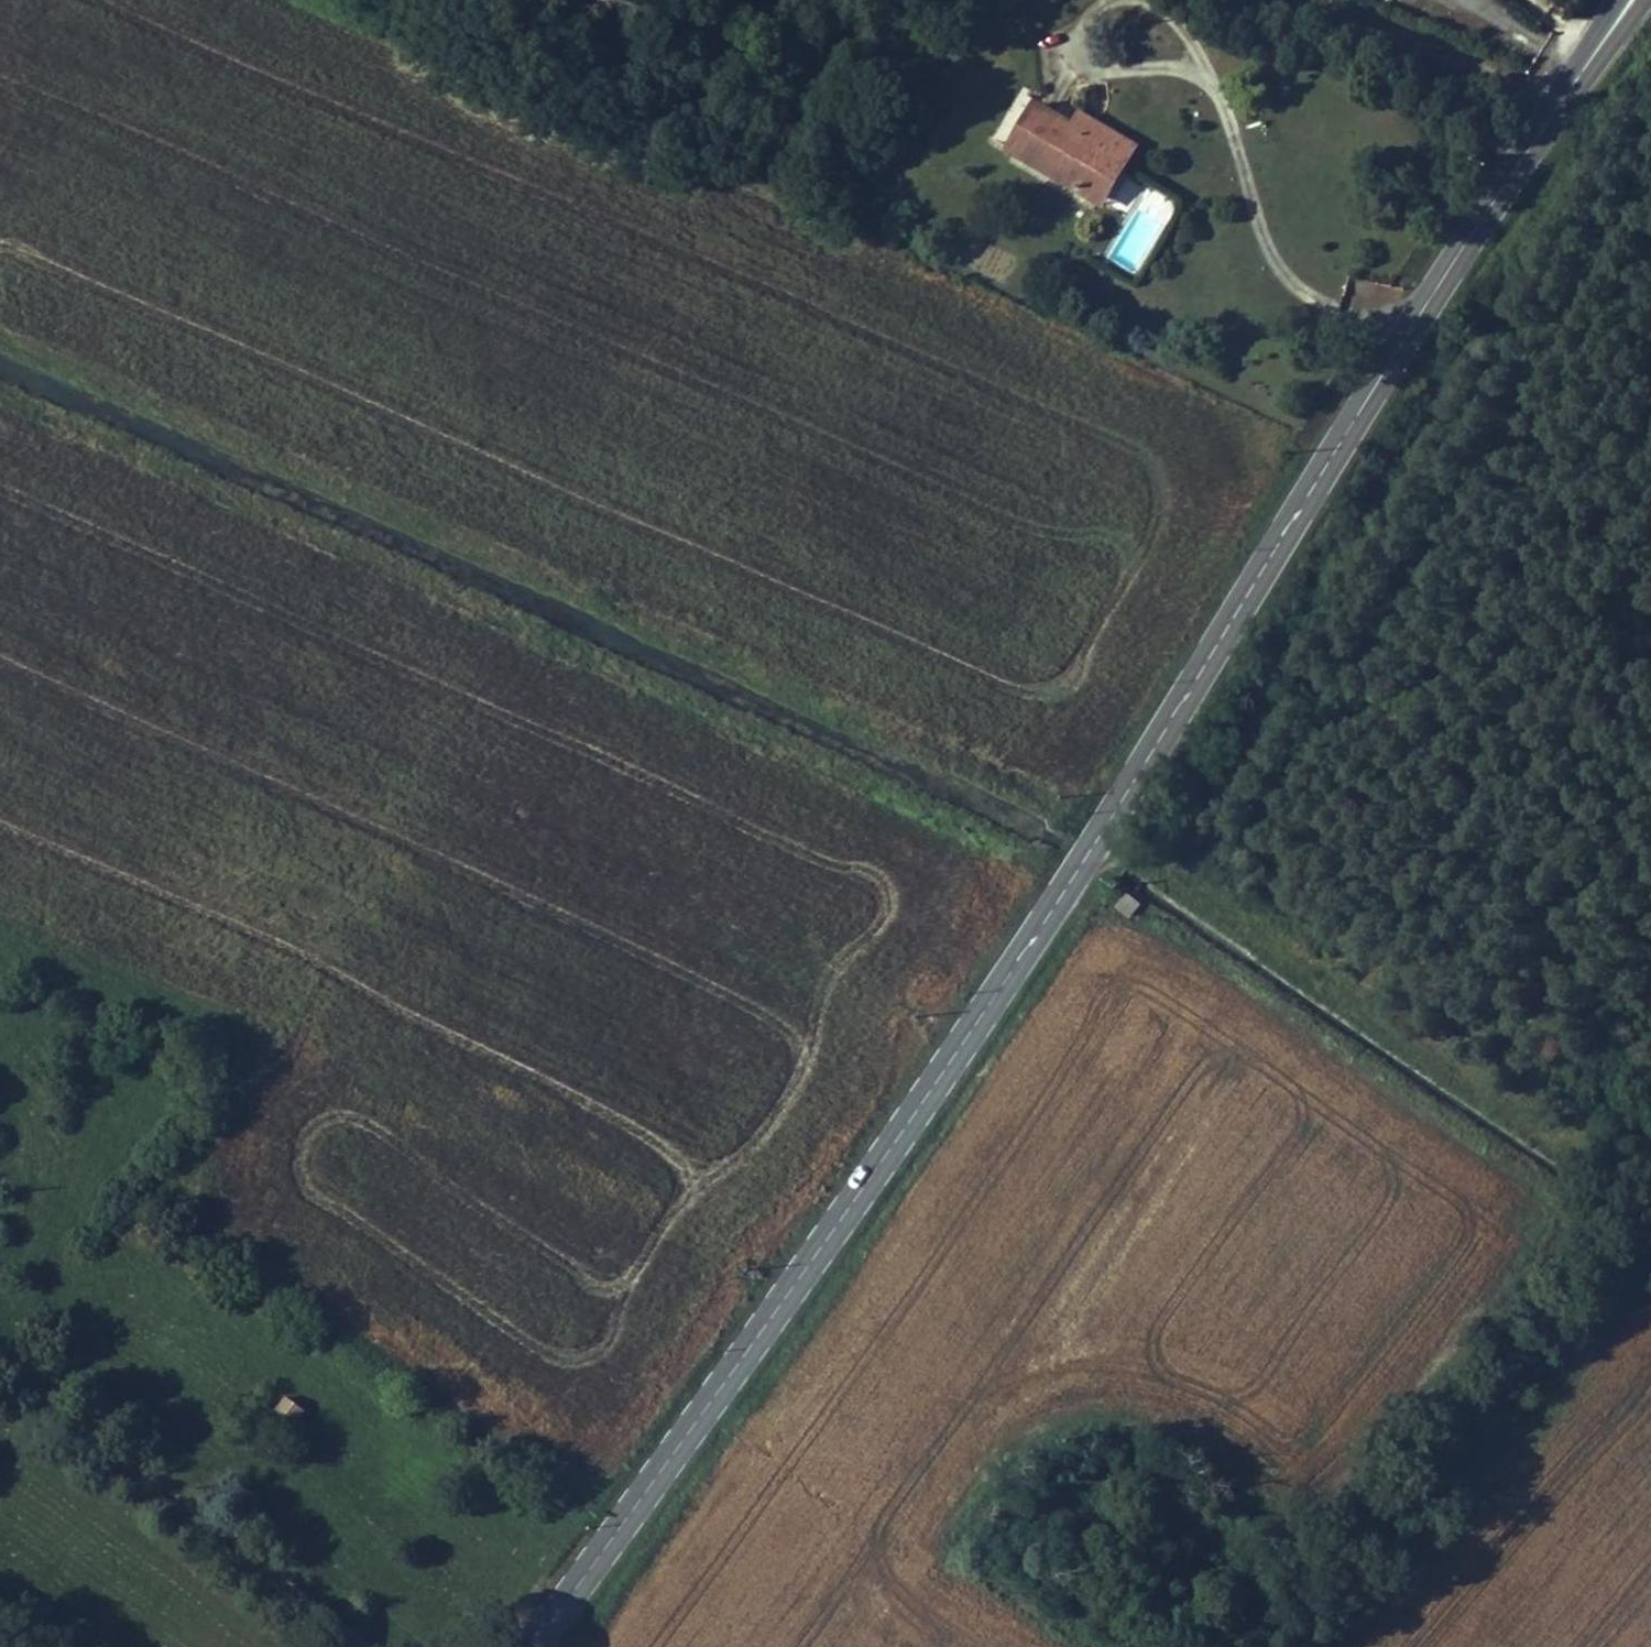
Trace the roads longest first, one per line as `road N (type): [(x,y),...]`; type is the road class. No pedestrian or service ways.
road 1 (secondary): [(1097,839),(1420,315),(1630,3)]
road 2 (secondary): [(534,1646),(839,1223),(1078,869)]

